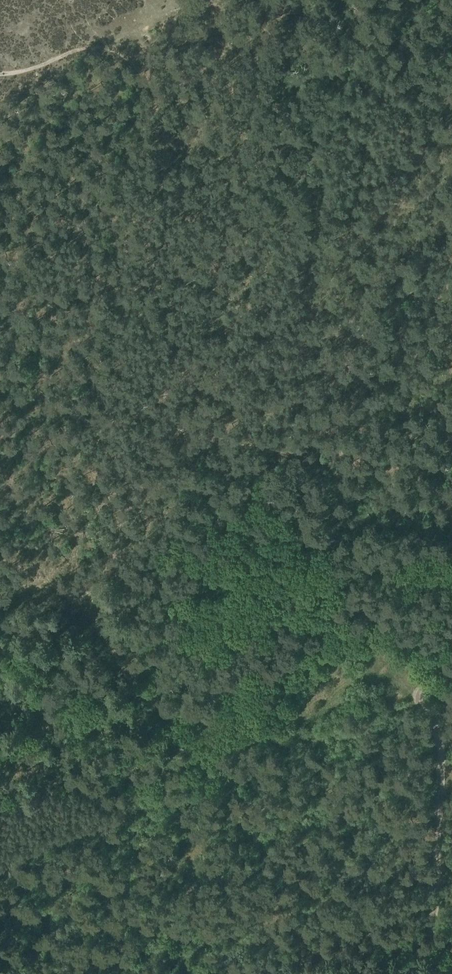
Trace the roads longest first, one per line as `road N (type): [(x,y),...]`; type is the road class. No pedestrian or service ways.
road 1 (track): [(0,864),(107,819),(197,800),(420,699)]
road 2 (track): [(159,95),(125,148),(109,233),(192,438)]
road 3 (track): [(433,973),(438,770),(420,699),(451,638)]
road 4 (track): [(0,73),(110,50),(159,95)]

